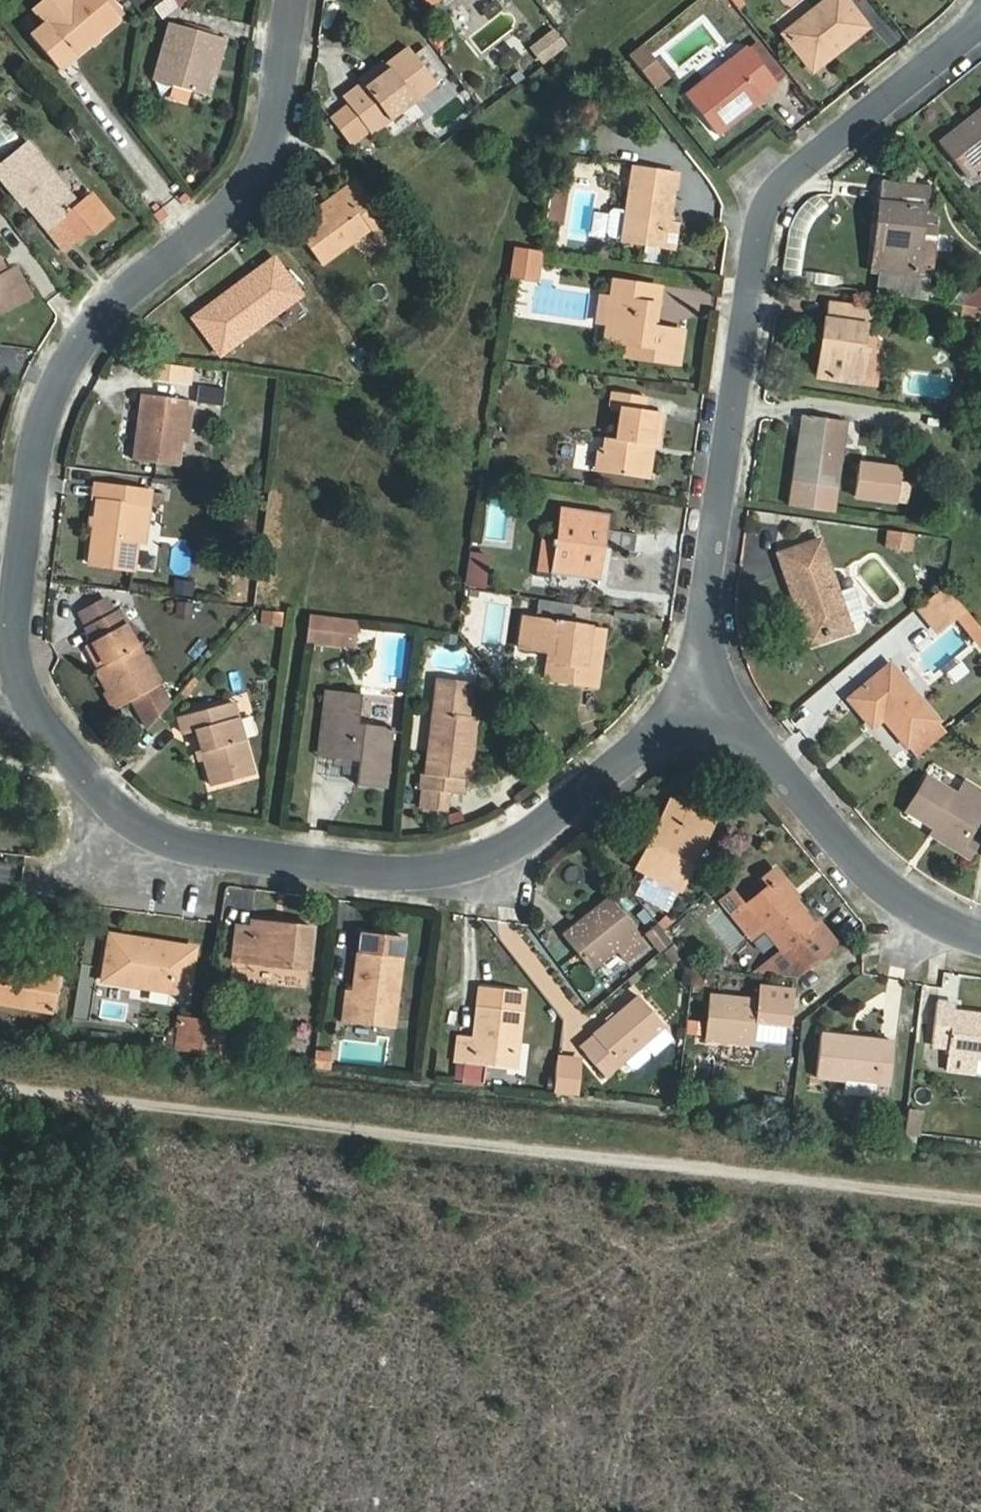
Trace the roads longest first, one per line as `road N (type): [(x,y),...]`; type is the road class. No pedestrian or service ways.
road 1 (residential): [(724,708),(652,735),(507,860),(371,880),(256,864),(125,828),(72,740),(29,630),(36,499),(65,392),(116,316),(207,253),(275,185),(313,0)]
road 2 (track): [(0,1082),(980,1191)]
road 3 (residential): [(724,708),(707,661),(703,605),(759,231),(777,192),(810,159),(980,18)]
road 4 (residential): [(980,938),(860,870),(724,708)]

